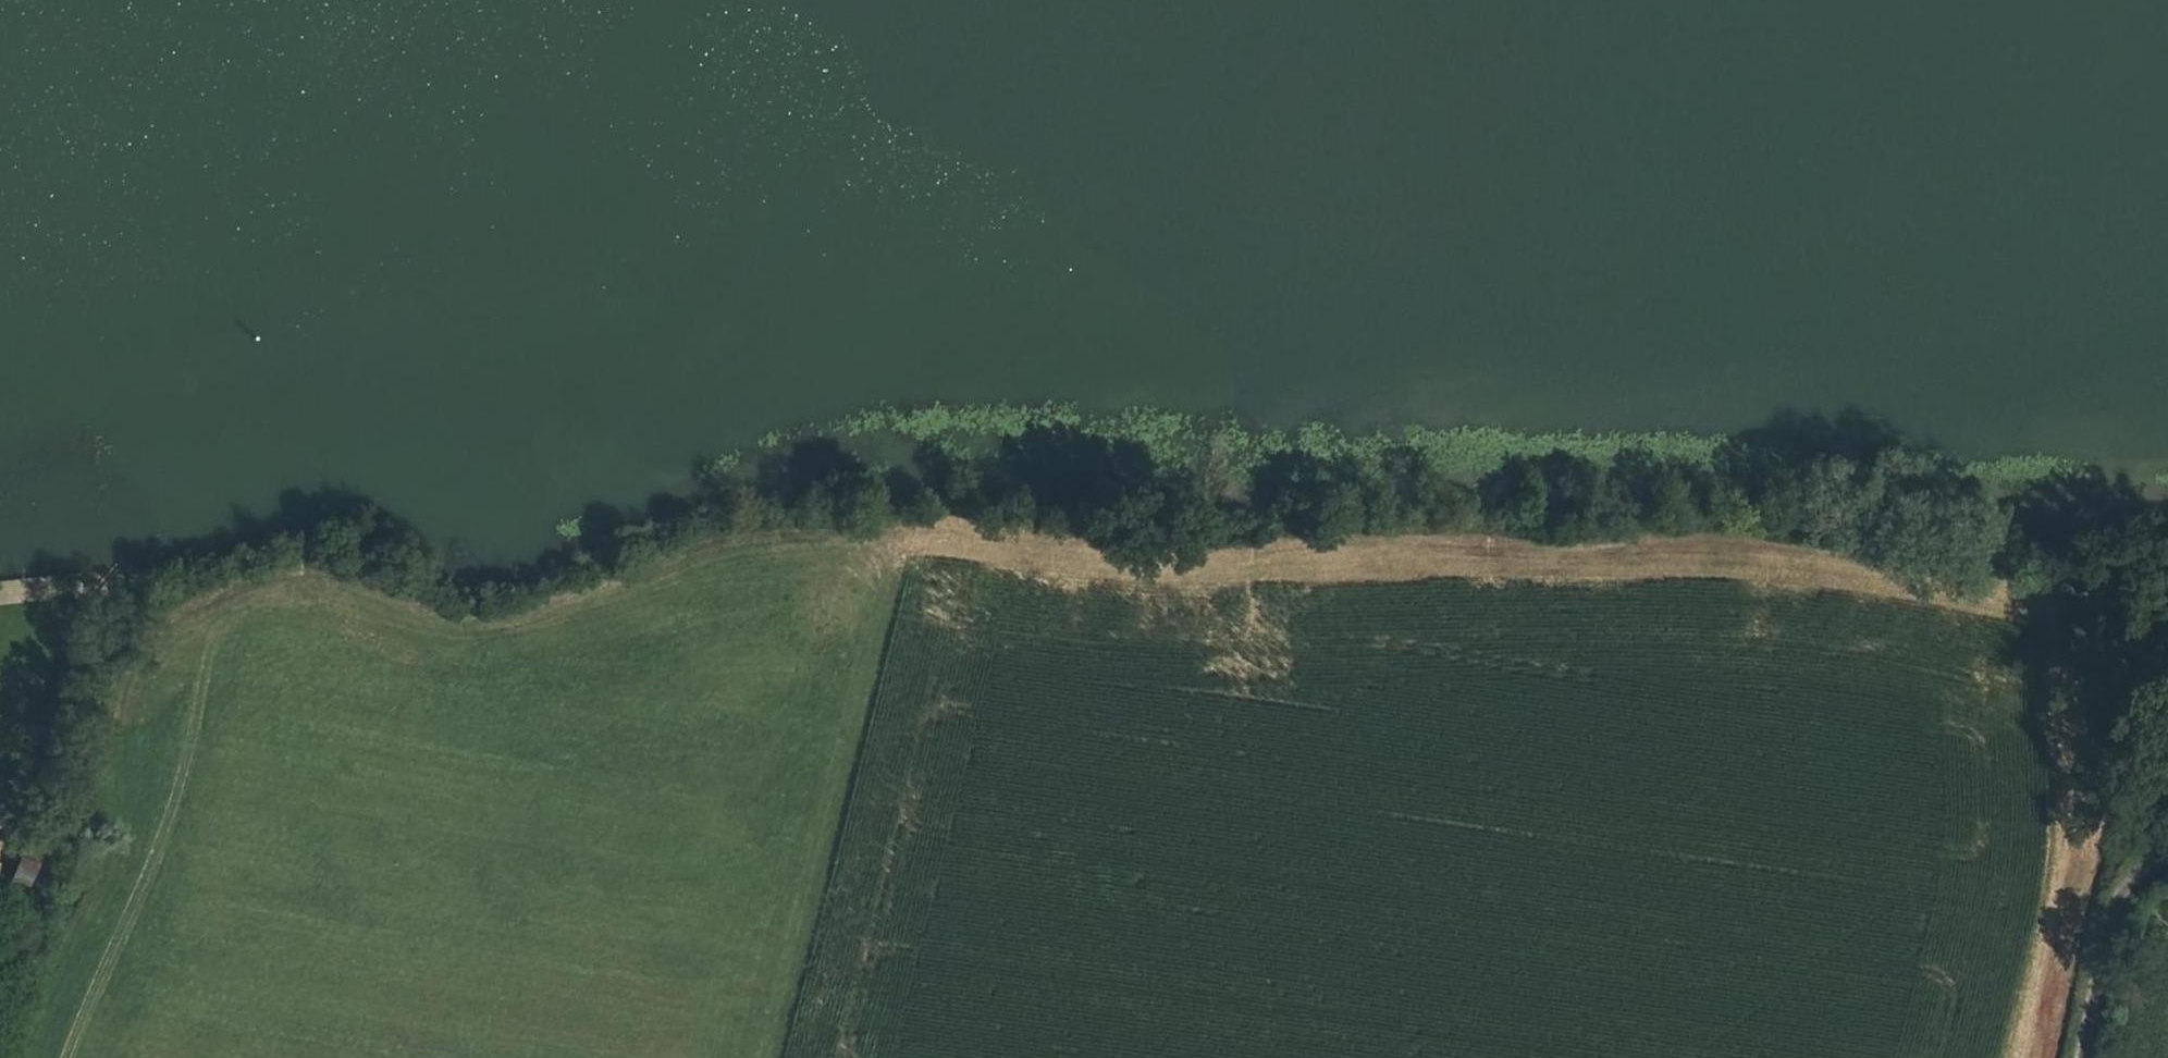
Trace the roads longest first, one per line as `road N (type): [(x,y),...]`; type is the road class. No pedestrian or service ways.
road 1 (track): [(2019,1057),(2073,854),(2097,609),(1787,566),(1441,559),(1188,570),(910,542)]
road 2 (track): [(2084,1057),(2109,929),(2128,886),(2167,863)]

